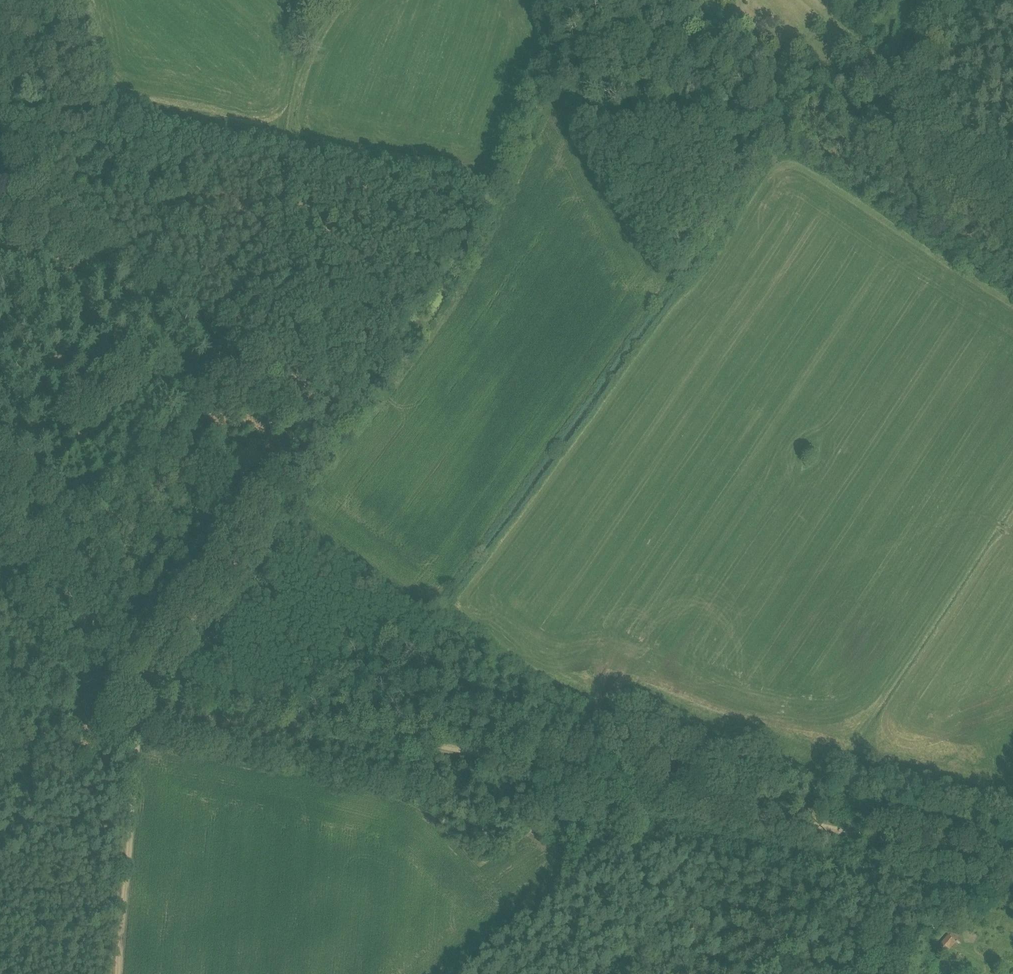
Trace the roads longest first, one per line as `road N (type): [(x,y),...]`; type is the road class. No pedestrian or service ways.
road 1 (track): [(1012,867),(1003,859),(173,685),(127,654),(0,516)]
road 2 (track): [(118,973),(139,680)]

